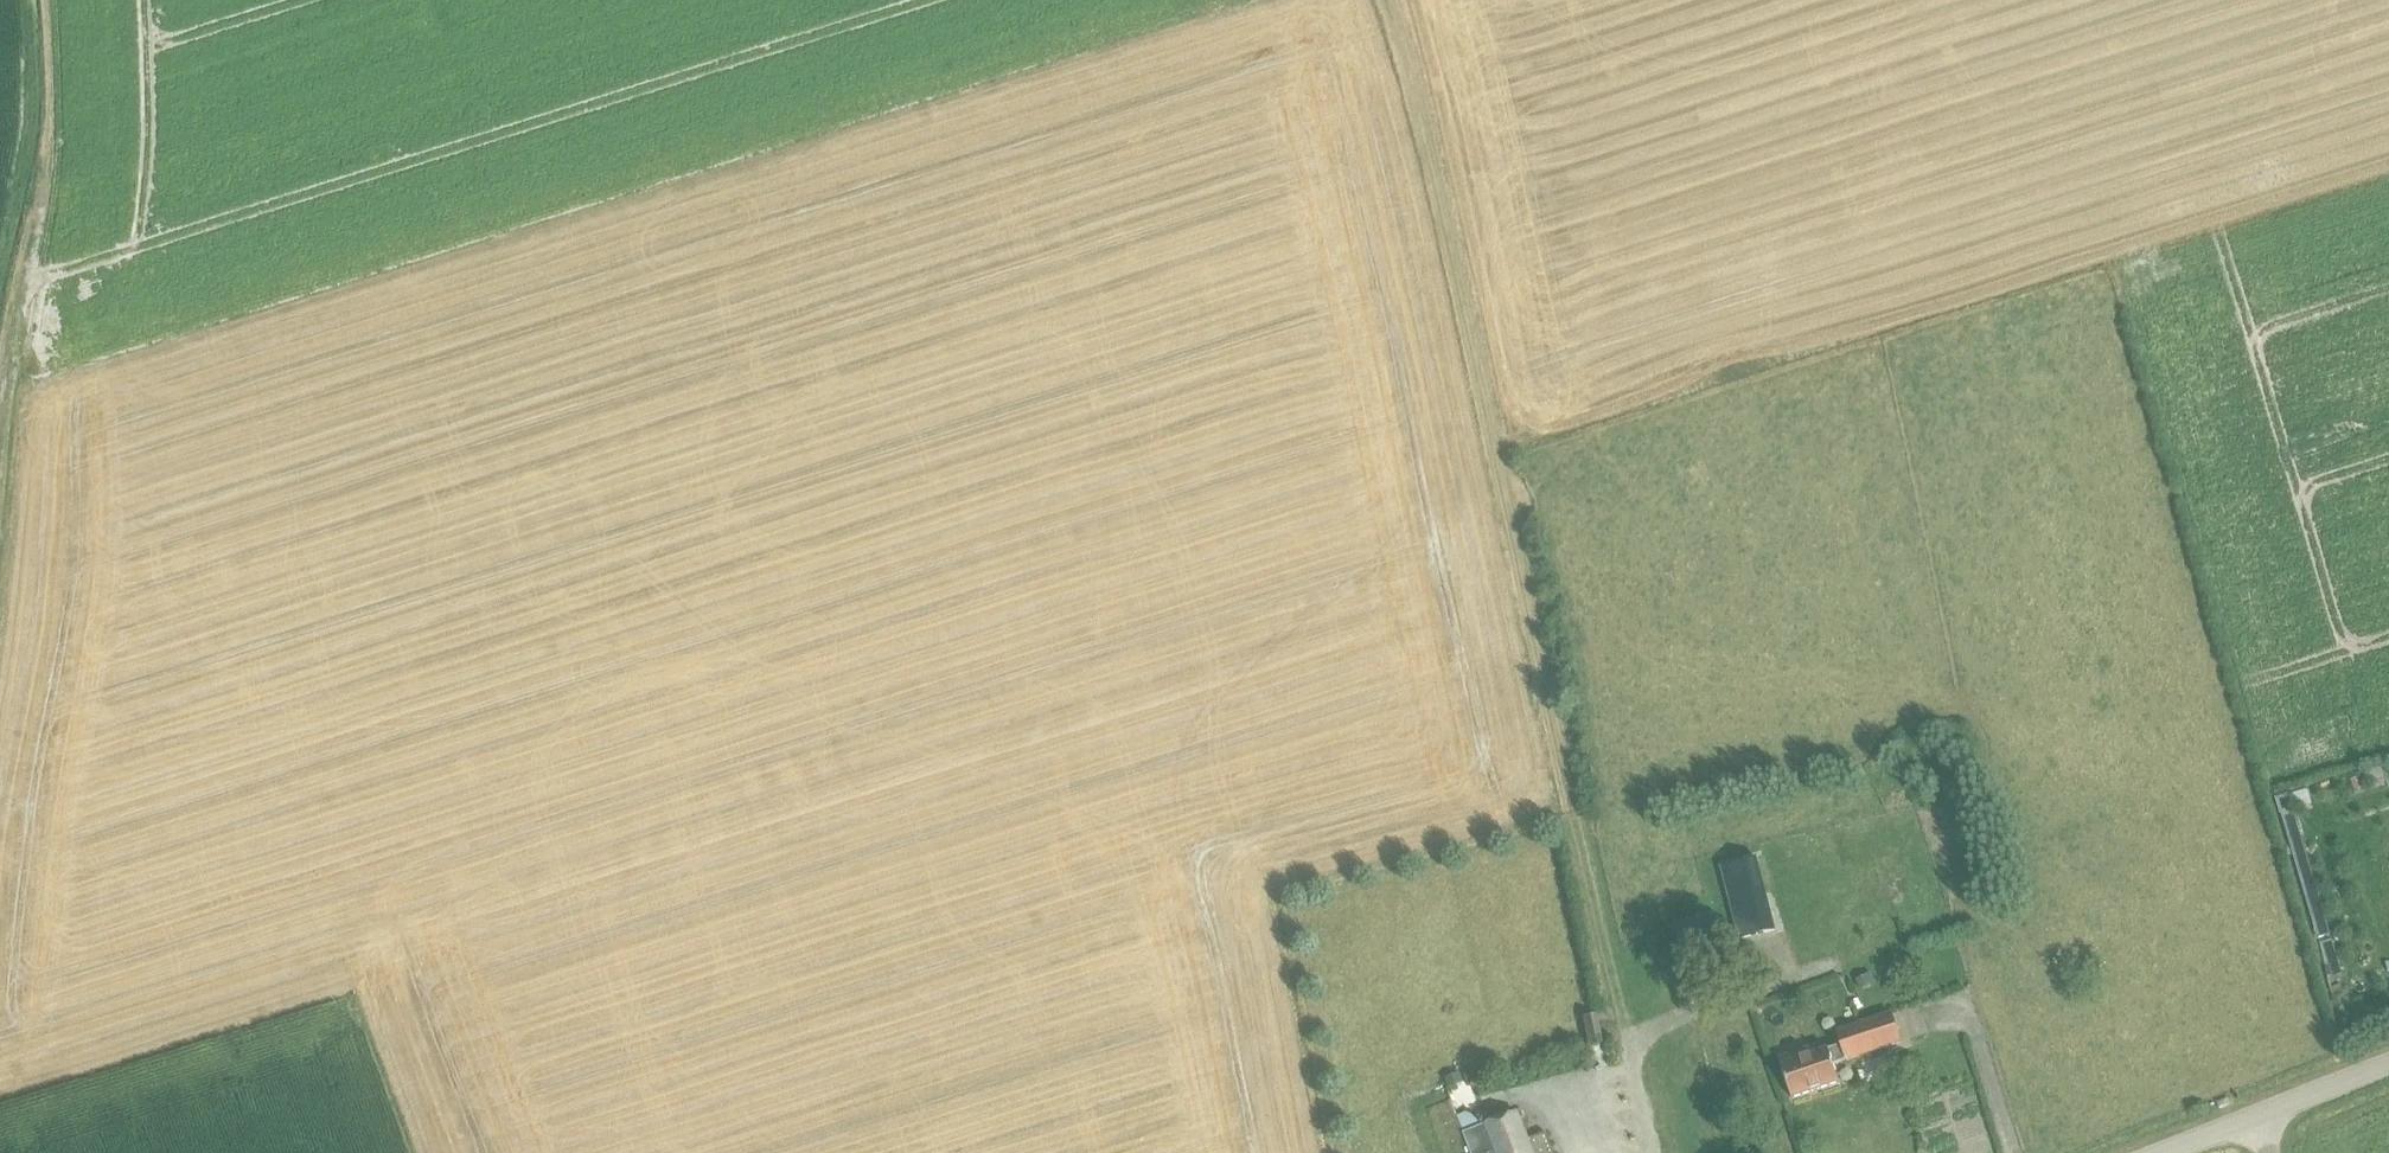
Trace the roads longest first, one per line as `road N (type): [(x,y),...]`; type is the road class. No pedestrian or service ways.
road 1 (tertiary): [(2254,1127),(2388,1072)]

